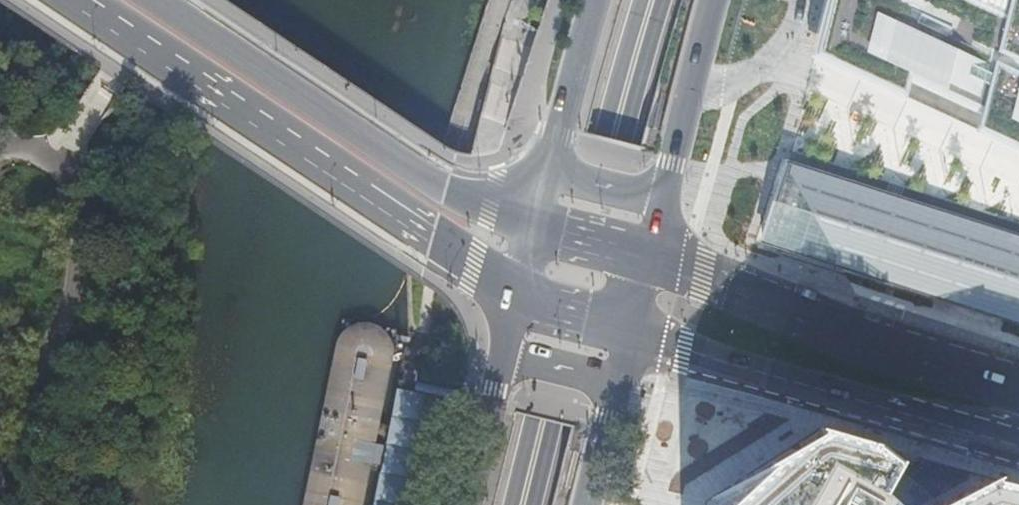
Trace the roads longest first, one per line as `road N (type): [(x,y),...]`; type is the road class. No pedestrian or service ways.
road 1 (primary): [(71,0),(516,290)]
road 2 (primary): [(534,229),(466,204),(156,0)]
road 3 (primary): [(630,333),(1018,446)]
road 4 (primary): [(1018,385),(857,339),(651,260)]
road 5 (track): [(57,161),(74,179),(82,212),(78,278),(69,315),(0,450)]
road 6 (primary): [(544,423),(612,141)]
road 7 (primary): [(600,0),(552,161)]
road 8 (residential): [(692,86),(734,81),(768,63),(803,0)]
road 9 (primary): [(652,0),(612,141)]
road 10 (primary): [(499,364),(467,504)]
road 11 (primary): [(552,161),(569,178),(647,197),(668,190)]
road 12 (primary): [(613,400),(596,381),(518,360),(499,364)]
road 13 (primary): [(516,290),(630,333)]
road 14 (primary): [(651,260),(534,229)]

